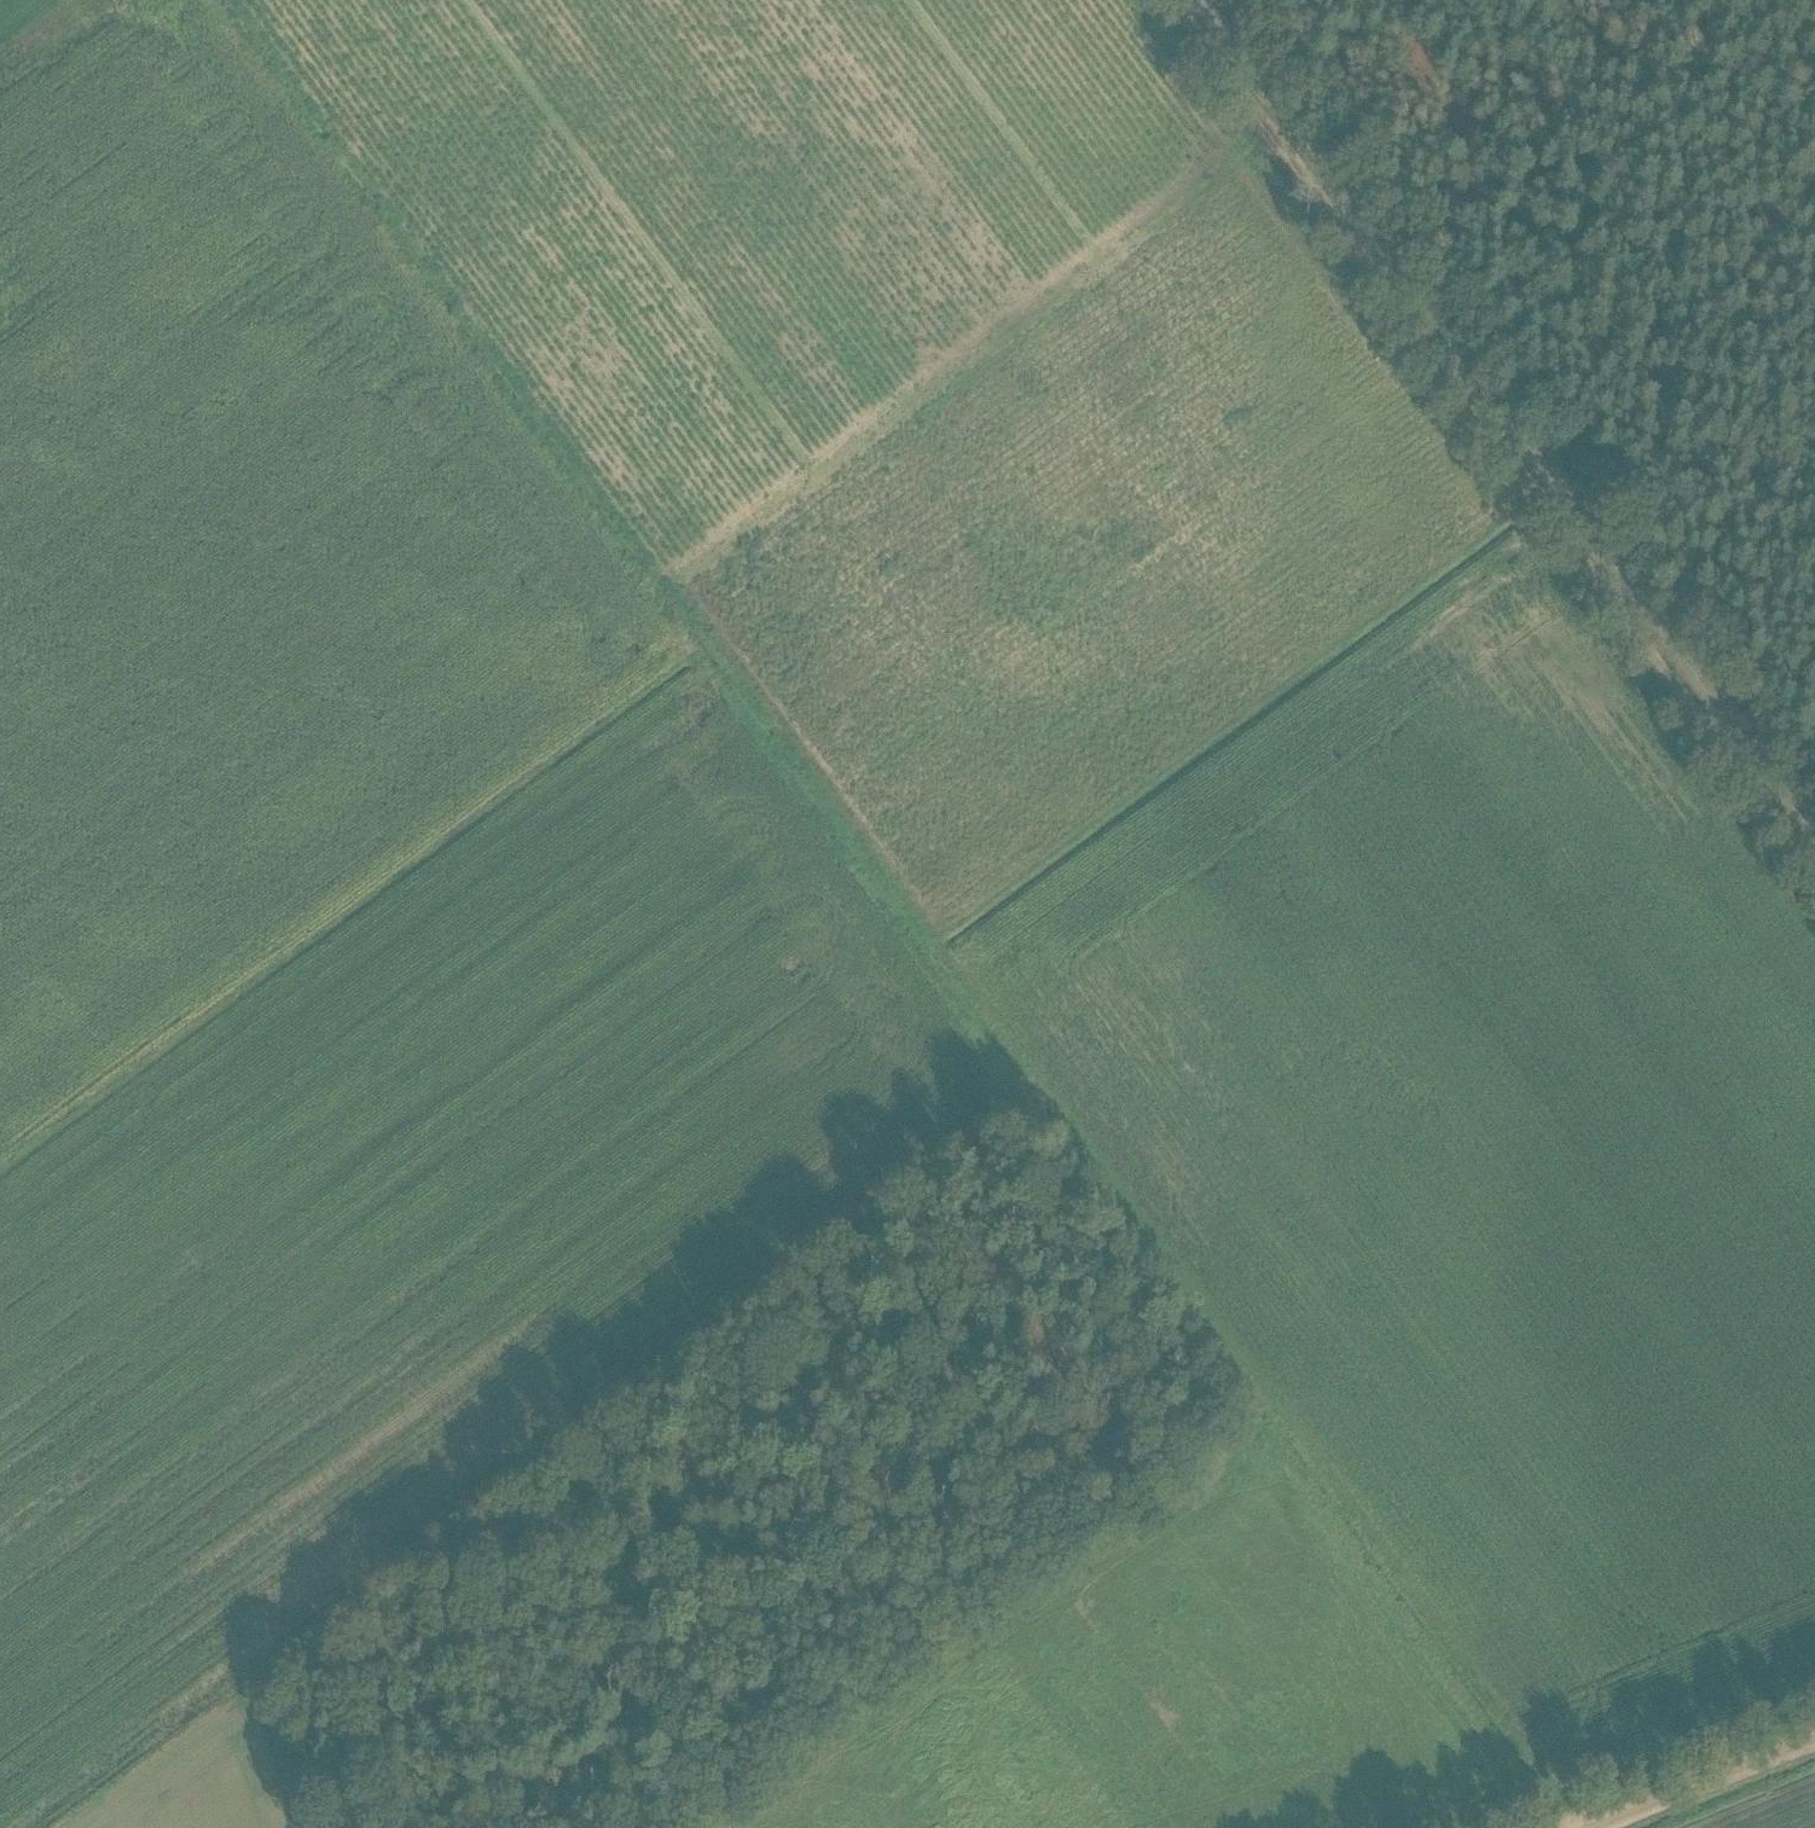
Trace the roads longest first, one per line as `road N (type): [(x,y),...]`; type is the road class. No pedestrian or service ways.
road 1 (track): [(1172,0),(1814,875)]
road 2 (track): [(1814,1739),(1586,1827)]

